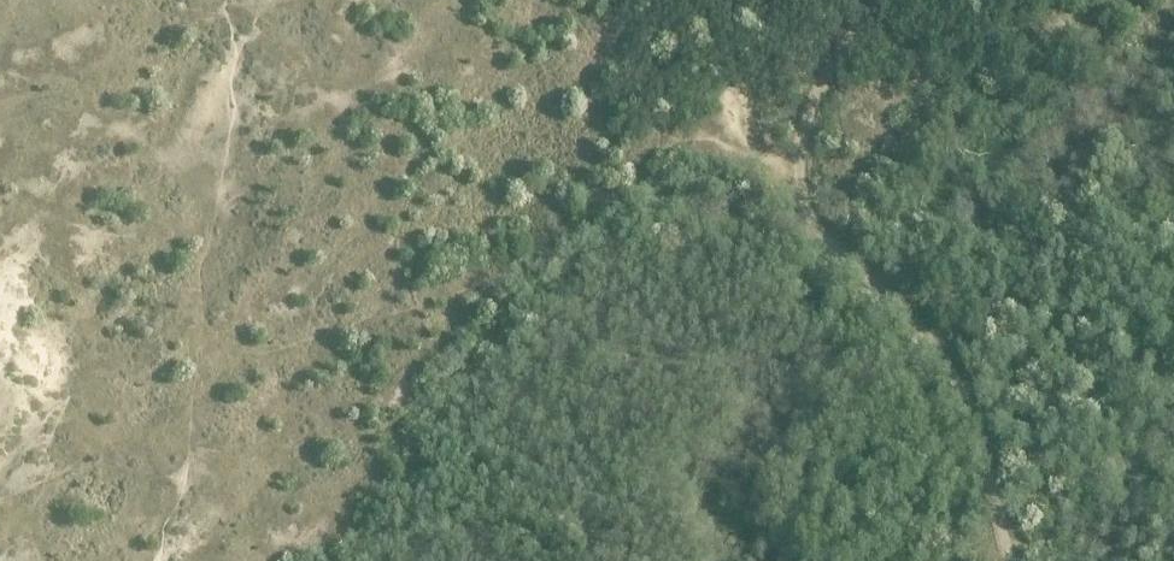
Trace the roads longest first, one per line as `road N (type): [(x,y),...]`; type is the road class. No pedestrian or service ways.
road 1 (track): [(1010,560),(961,391),(906,312),(819,233),(802,200),(806,123),(871,0)]

